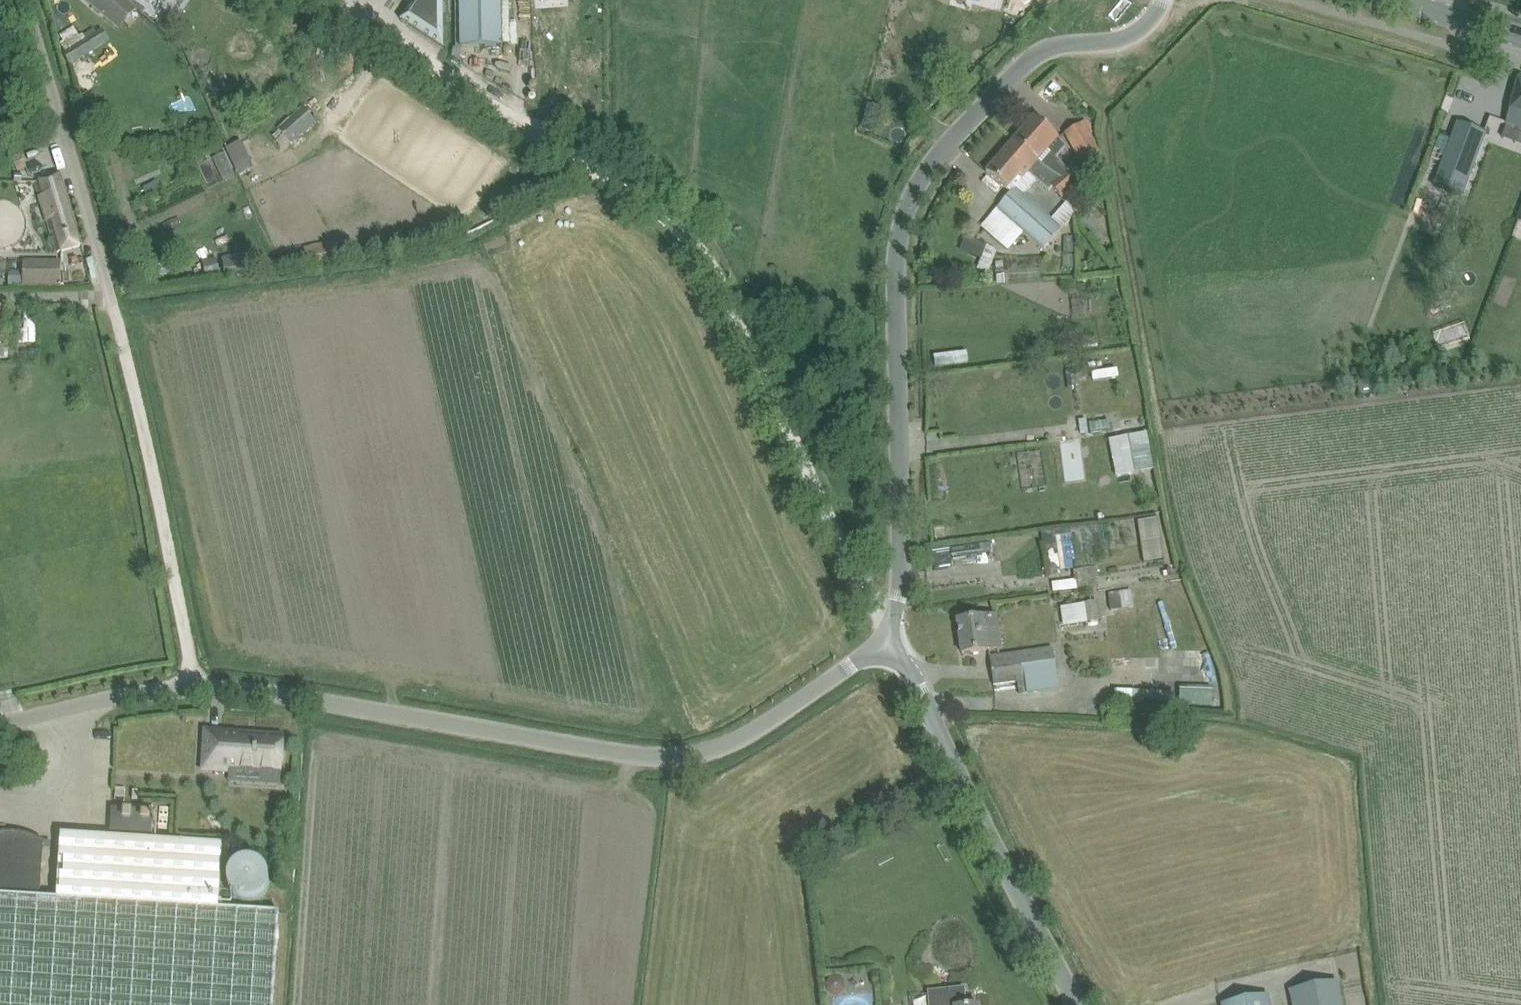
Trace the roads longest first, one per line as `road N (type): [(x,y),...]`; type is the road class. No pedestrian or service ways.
road 1 (unclassified): [(891,642),(755,730),(689,756),(648,757),(255,690),(192,686),(78,707)]
road 2 (unclassified): [(891,642),(902,579),(899,247),(922,174),(1036,53),(1132,33),(1163,0)]
road 3 (track): [(426,50),(664,211),(708,261),(862,586),(891,625)]
road 4 (unclassified): [(1085,1004),(891,642)]
road 5 (unclassified): [(103,274),(25,0)]
road 6 (unclassified): [(0,805),(63,814),(78,707)]
road 7 (tertiary): [(1520,36),(1399,0)]

